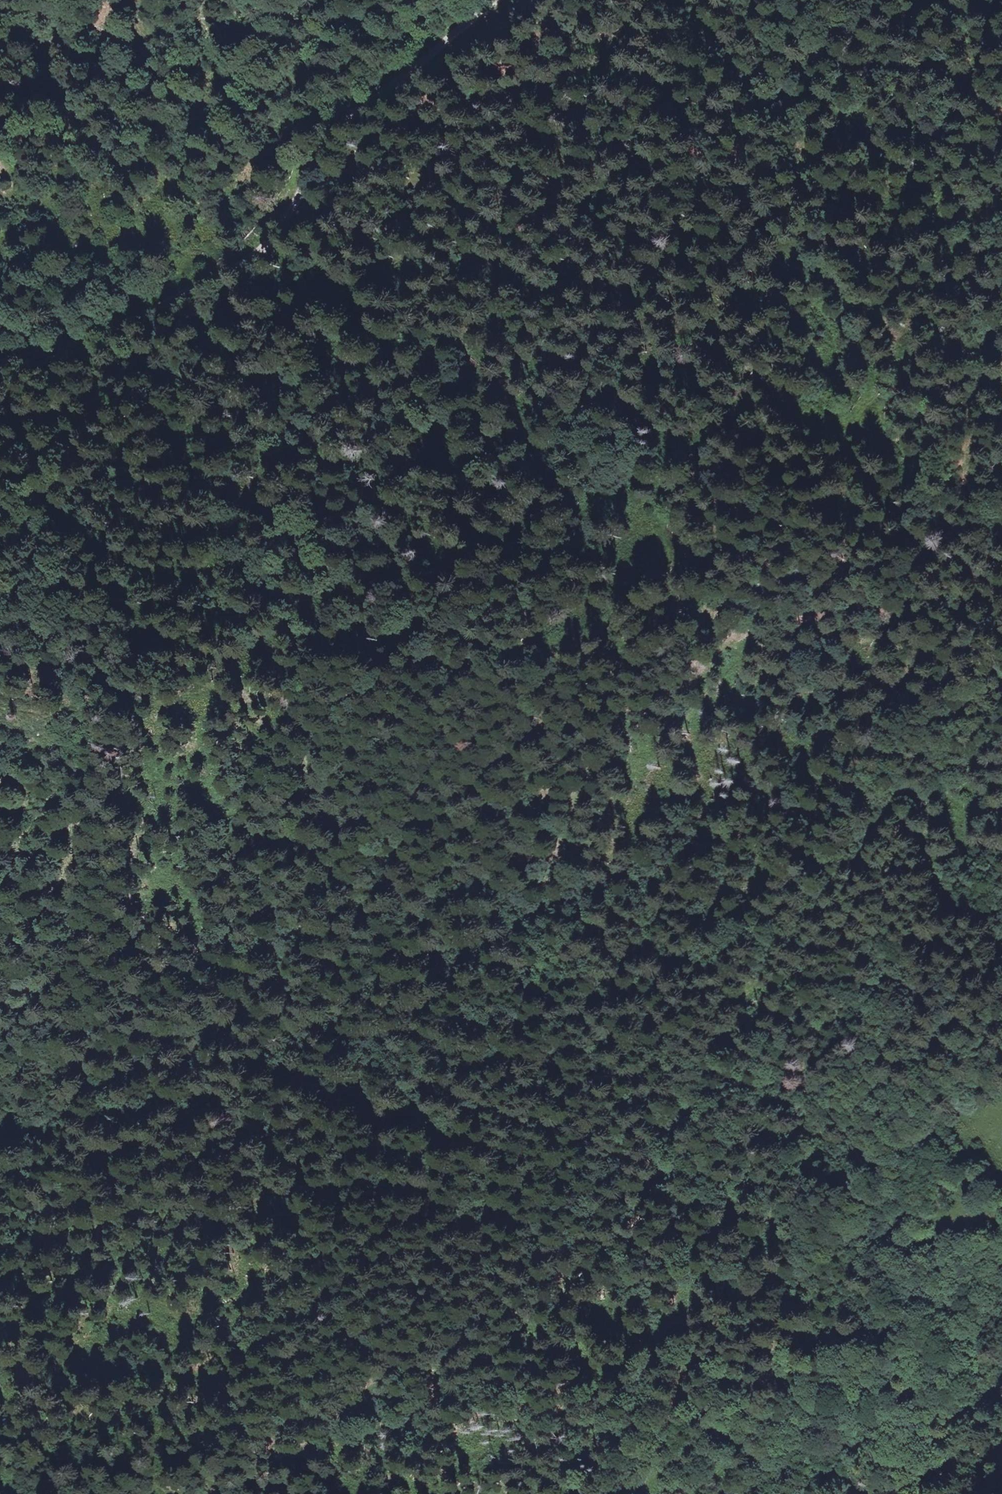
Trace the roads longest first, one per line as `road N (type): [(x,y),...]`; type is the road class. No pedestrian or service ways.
road 1 (track): [(699,1493),(744,1432),(769,1348),(803,1109),(948,873),(1001,815)]
road 2 (unclassified): [(0,352),(186,287),(257,241),(349,130),(502,0)]

